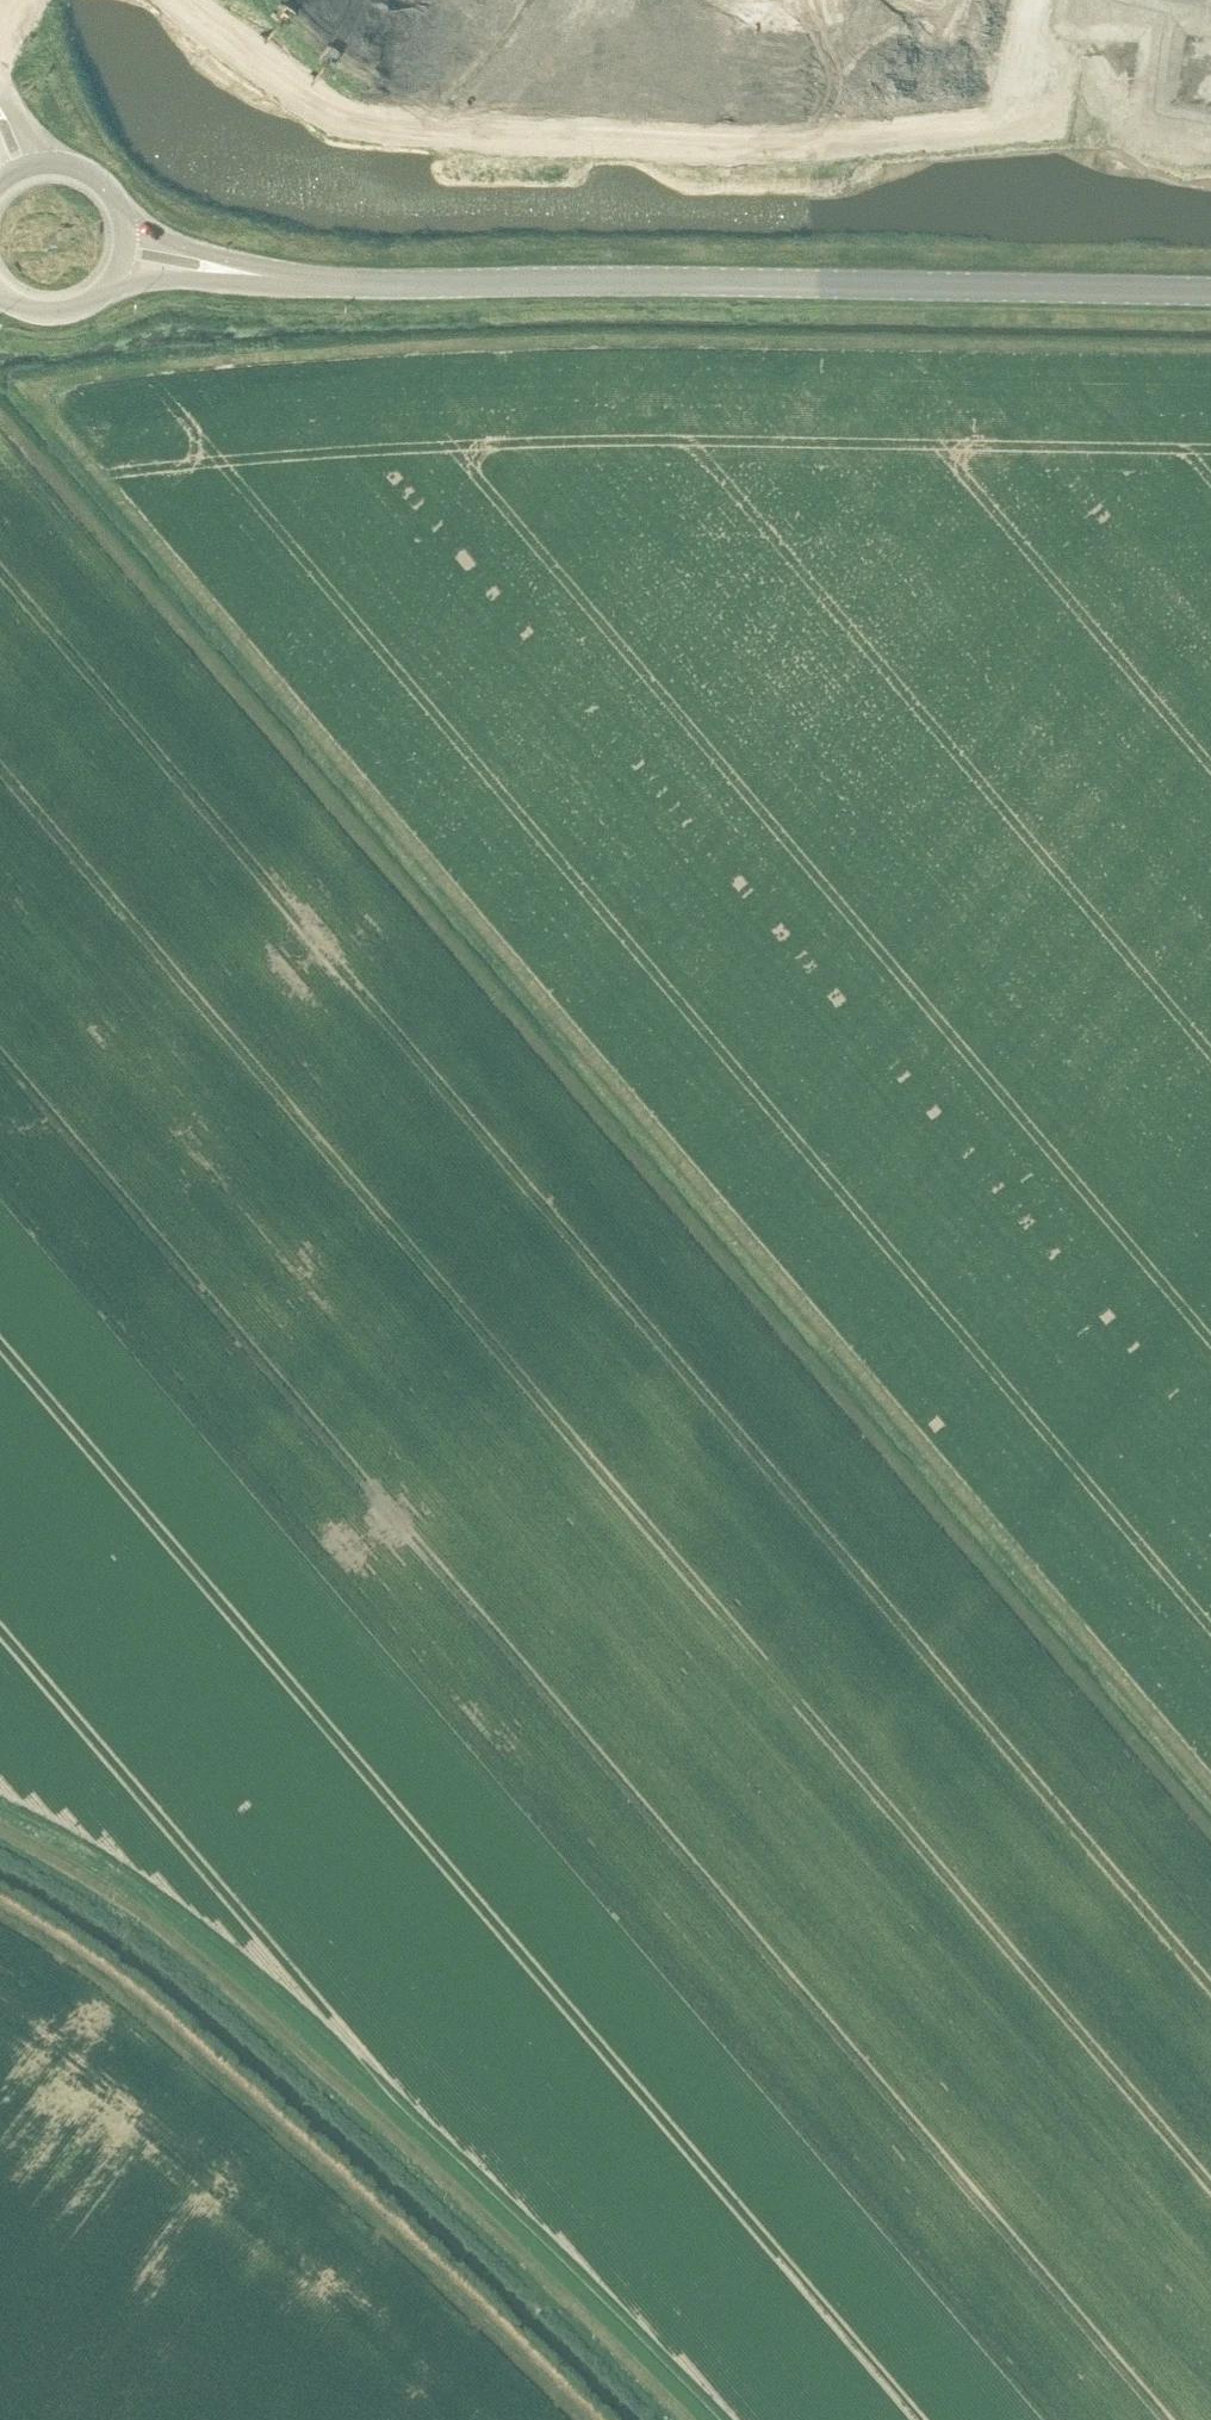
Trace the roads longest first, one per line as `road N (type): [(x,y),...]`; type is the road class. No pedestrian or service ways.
road 1 (secondary): [(245,276),(387,289),(602,283),(1210,292)]
road 2 (secondary): [(0,296),(36,314),(77,312),(122,270)]
road 3 (secondary): [(245,276),(202,253),(129,233)]
road 4 (secondary): [(122,270),(194,280),(245,276)]
road 5 (secondary): [(129,233),(101,180),(43,163)]

